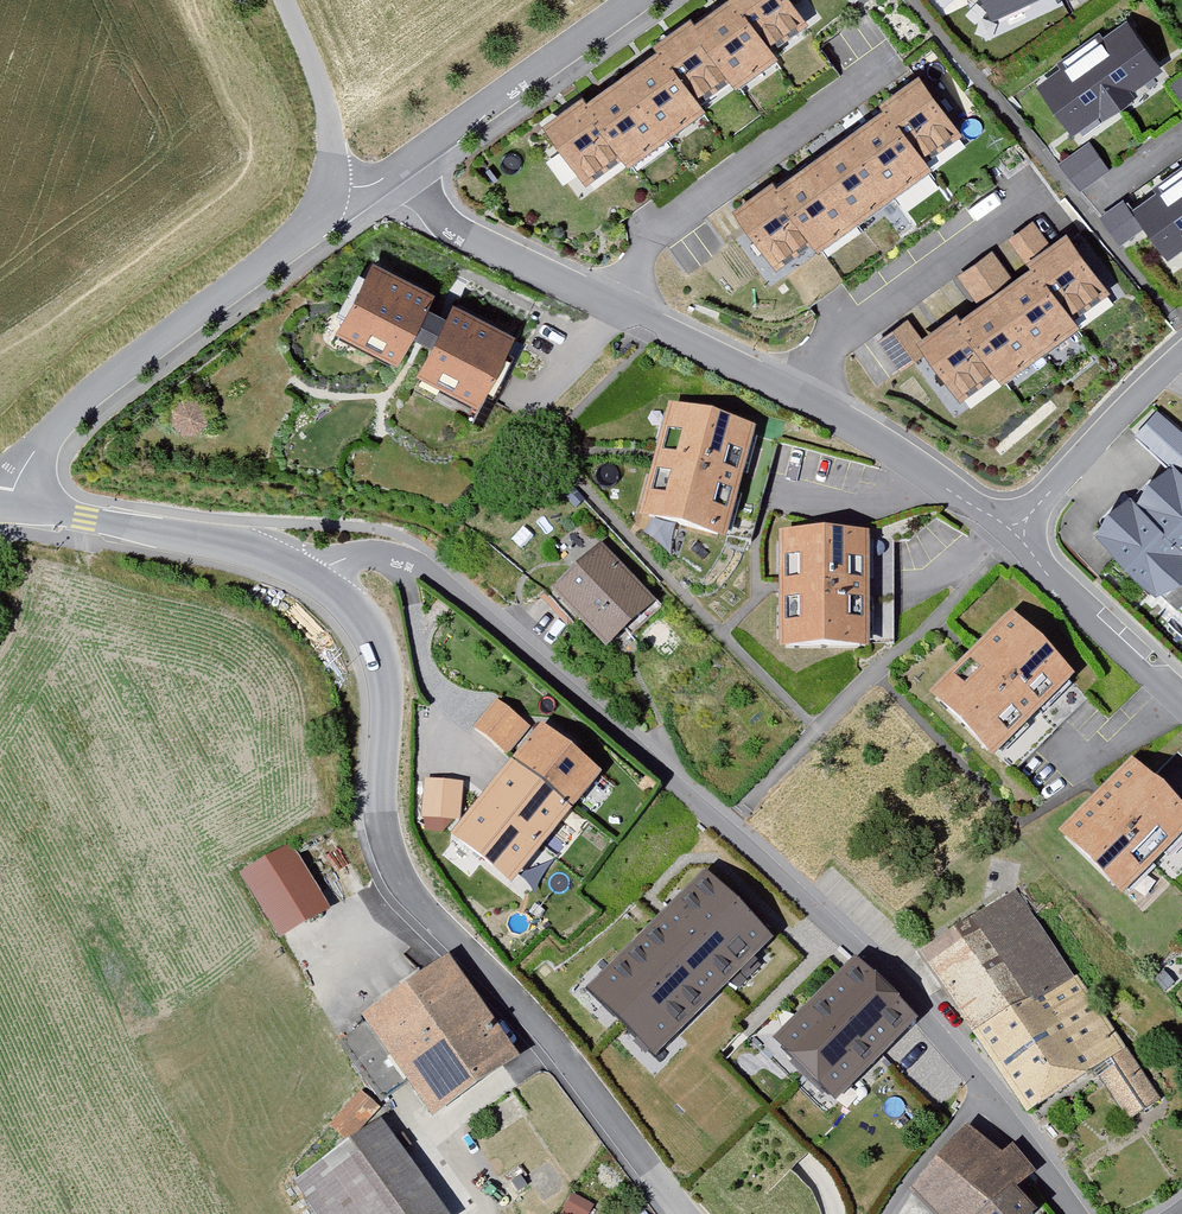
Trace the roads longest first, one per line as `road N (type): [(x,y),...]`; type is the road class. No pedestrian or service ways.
road 1 (unclassified): [(306,563),(384,563),(455,590),(890,975),(988,1091)]
road 2 (tertiary): [(676,1213),(431,911),(400,833),(400,709),(382,626),(357,594),(306,563)]
road 3 (unclassified): [(306,230),(55,422),(3,505)]
road 4 (residential): [(888,59),(582,294)]
road 5 (residential): [(639,0),(370,190)]
road 6 (residential): [(776,389),(1031,195)]
road 7 (tertiary): [(306,563),(3,505)]
road 8 (residential): [(776,389),(836,418),(1011,538)]
road 9 (residential): [(1181,360),(1011,538)]
road 10 (unclassified): [(306,230),(330,173),(330,111),(281,0)]
road 11 (residential): [(370,190),(582,294)]
road 12 (residential): [(1011,538),(1181,698)]
road 13 (residential): [(582,294),(776,389)]
road 14 (residential): [(988,1091),(885,1213)]
road 15 (unclassified): [(988,1091),(1074,1213)]

